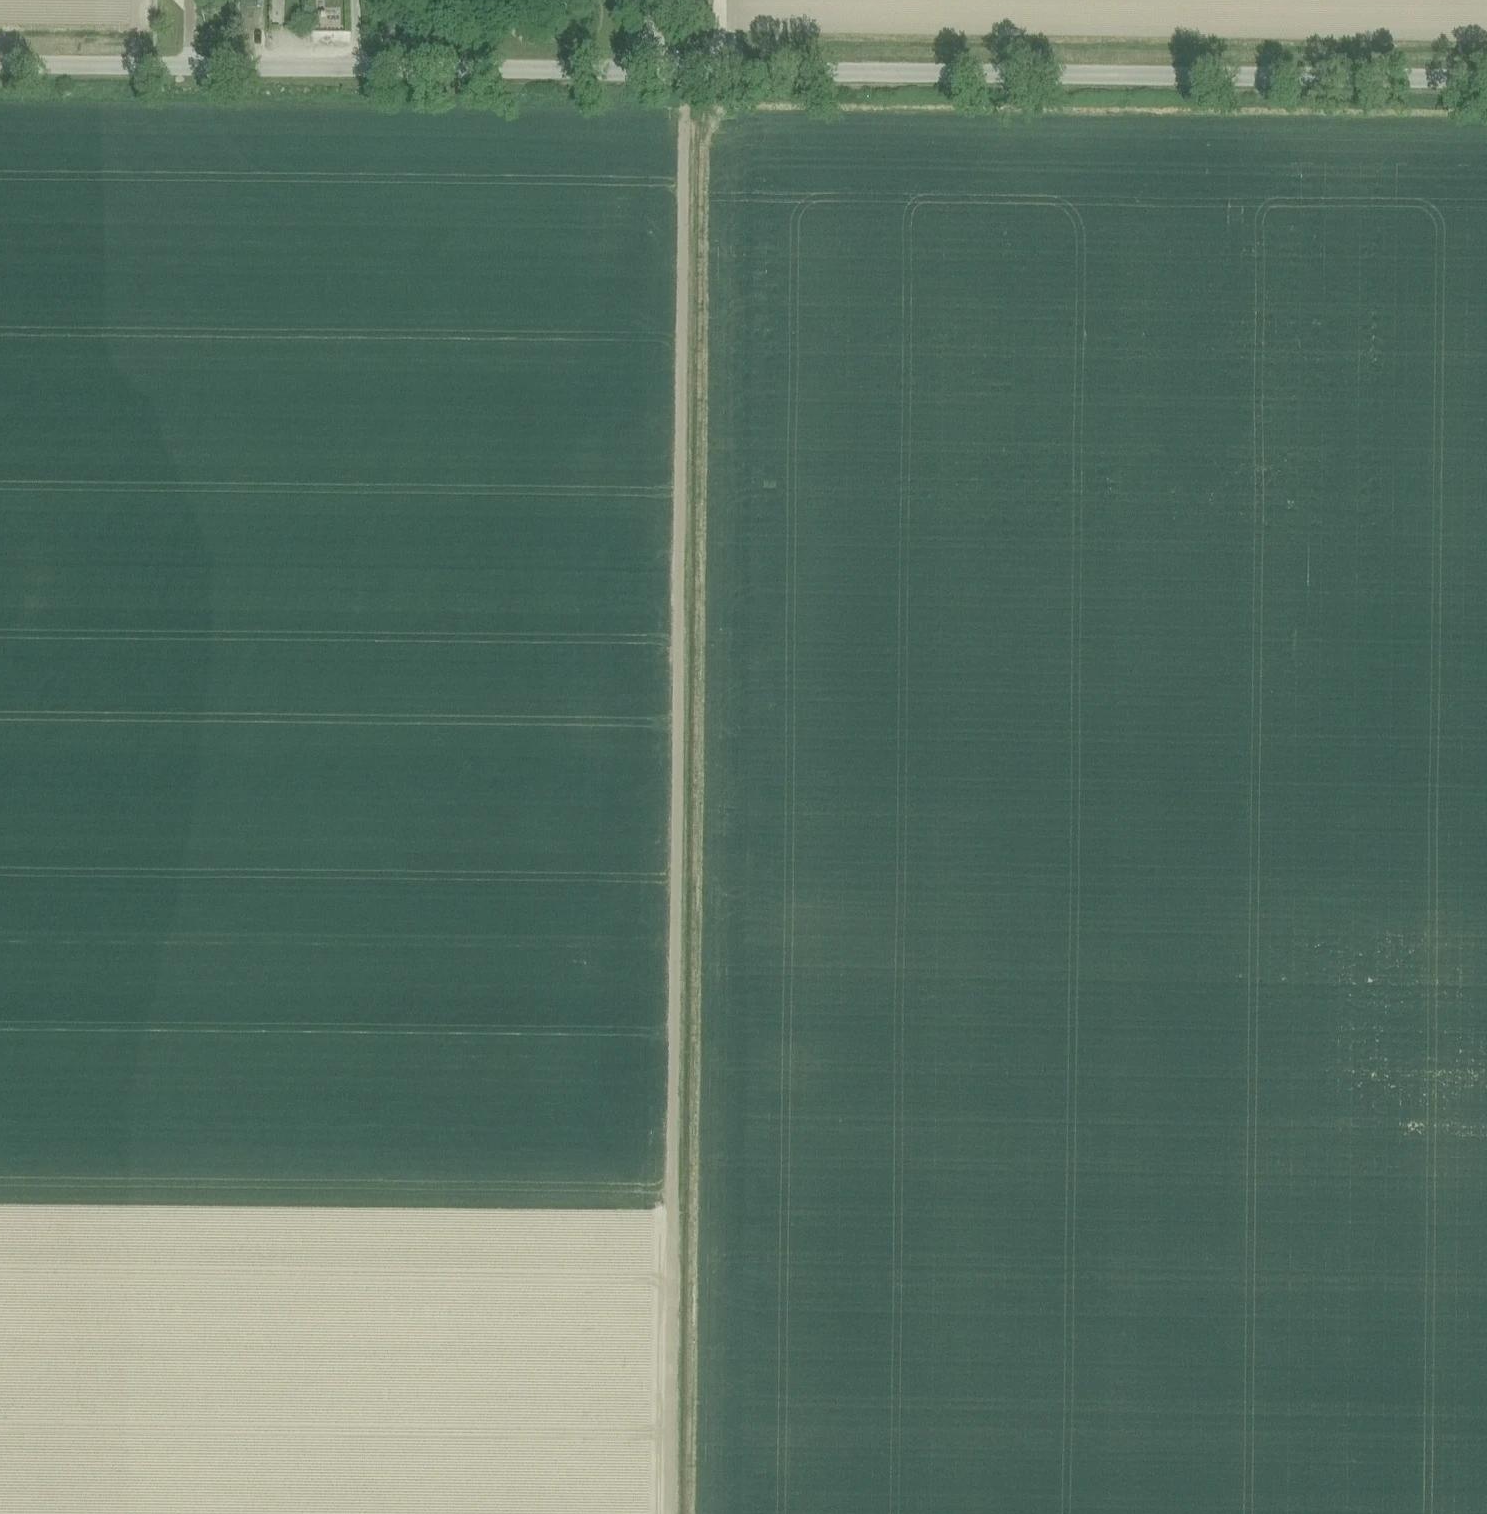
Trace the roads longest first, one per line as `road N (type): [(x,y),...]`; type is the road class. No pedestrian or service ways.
road 1 (unclassified): [(1486,80),(0,64)]

